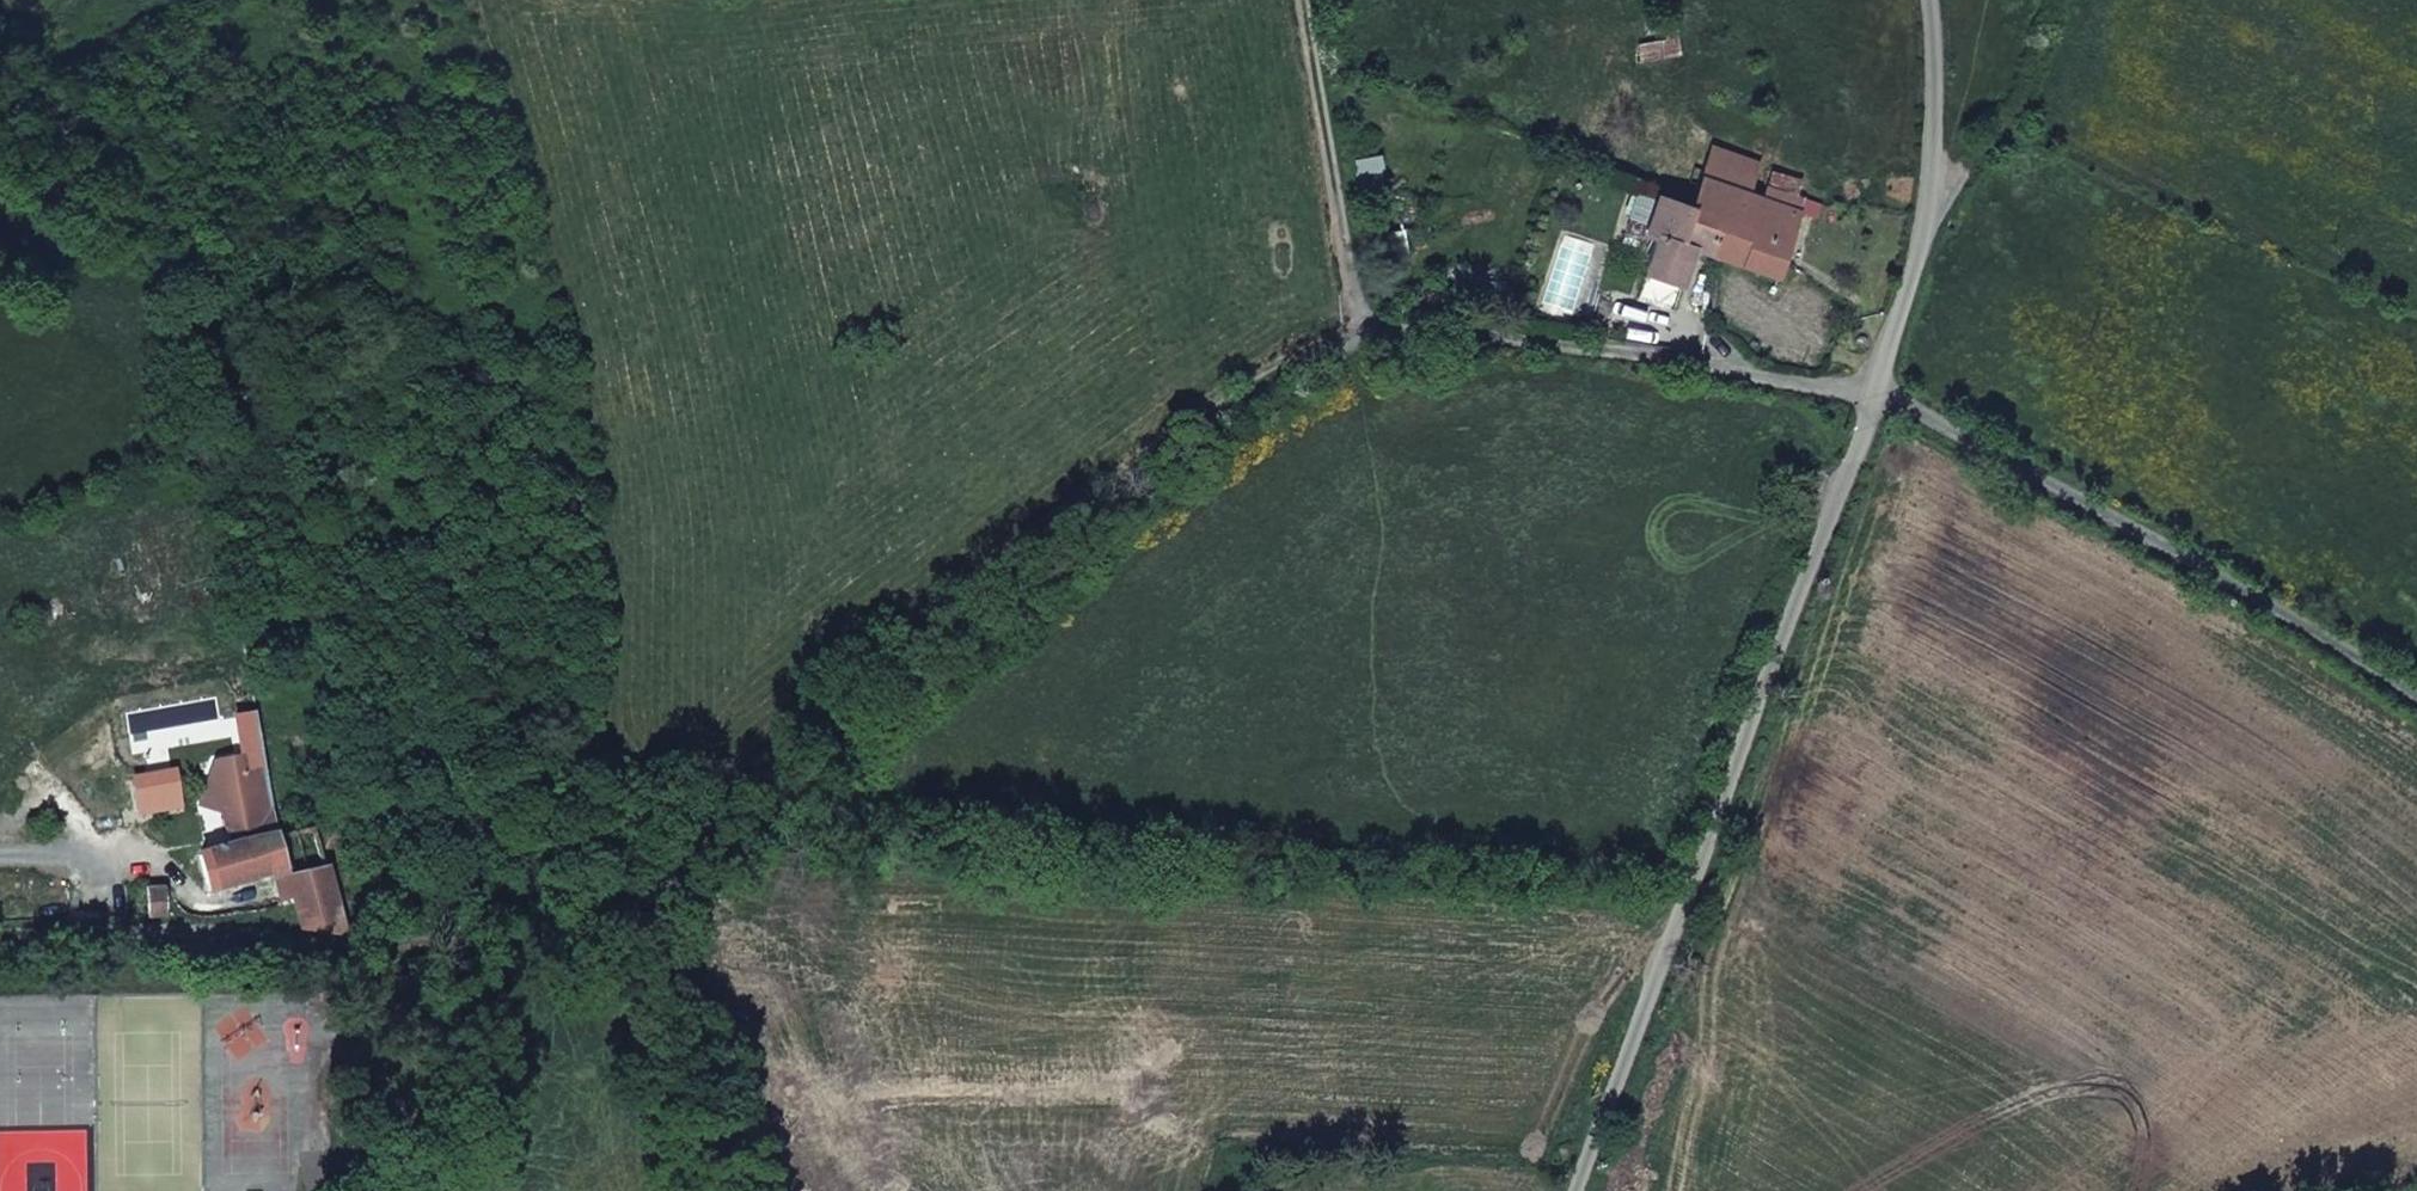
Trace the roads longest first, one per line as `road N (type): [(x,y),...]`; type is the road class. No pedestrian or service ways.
road 1 (track): [(0,938),(184,934),(578,967),(636,938),(744,776),(1254,378),(1361,341)]
road 2 (residential): [(1300,0),(1361,341),(1482,325),(1877,388)]
road 3 (unclassified): [(1577,1190),(1877,388)]
road 4 (unclassified): [(1877,388),(1931,192),(1930,0)]

